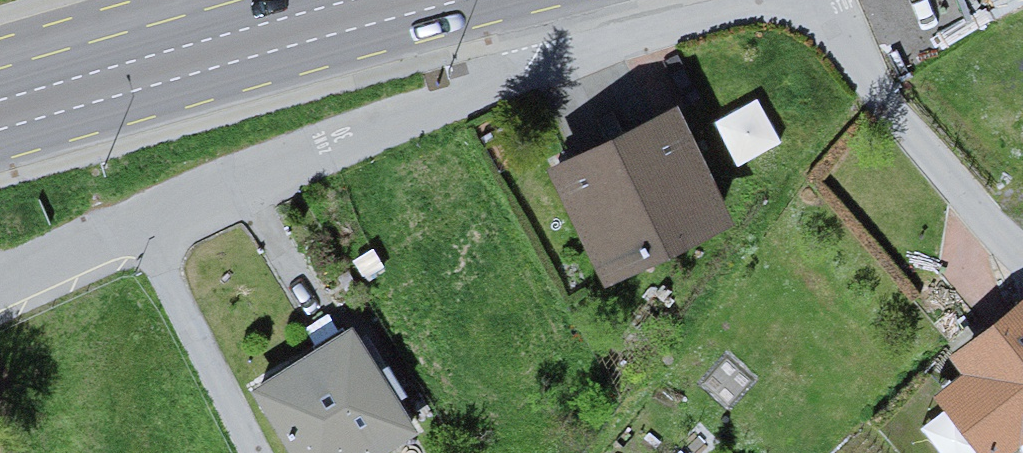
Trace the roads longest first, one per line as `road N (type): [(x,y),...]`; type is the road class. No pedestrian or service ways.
road 1 (residential): [(188,223),(639,29),(631,0)]
road 2 (primary): [(0,114),(397,0)]
road 3 (residential): [(836,0),(856,49),(965,200),(1022,252)]
road 4 (residential): [(188,223),(235,396),(263,452)]
road 5 (residential): [(0,303),(188,223)]

